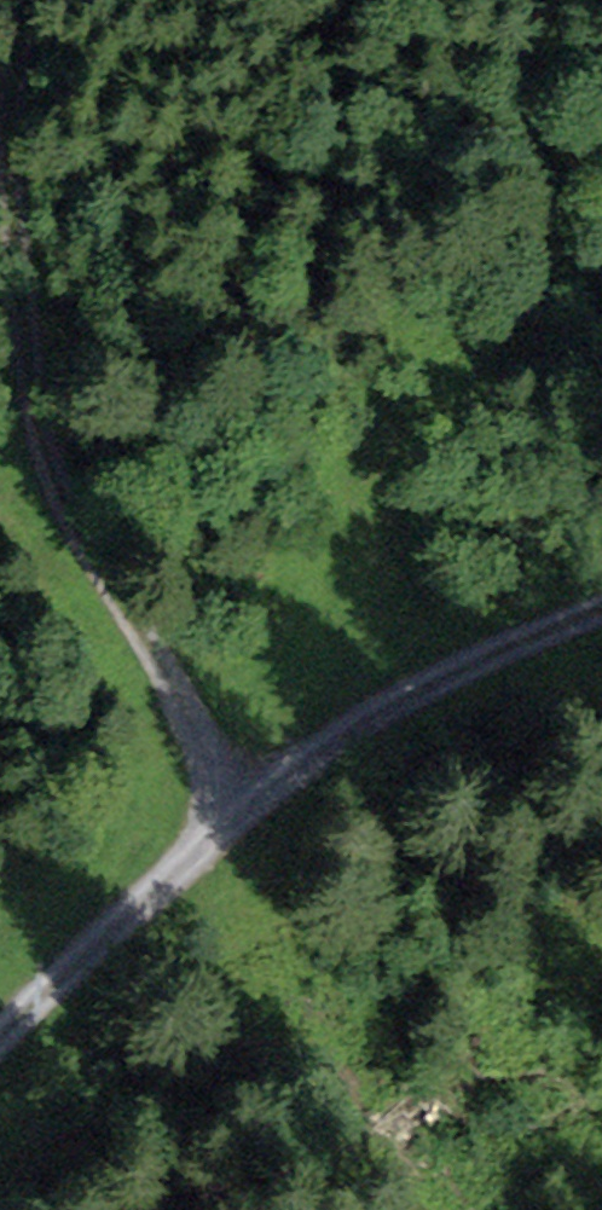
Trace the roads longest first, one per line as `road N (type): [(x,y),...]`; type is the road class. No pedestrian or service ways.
road 1 (track): [(227,826),(140,629),(30,470),(0,348)]
road 2 (track): [(227,826),(426,664),(601,620)]
road 3 (track): [(0,1059),(227,826)]
road 4 (track): [(0,174),(50,0)]

